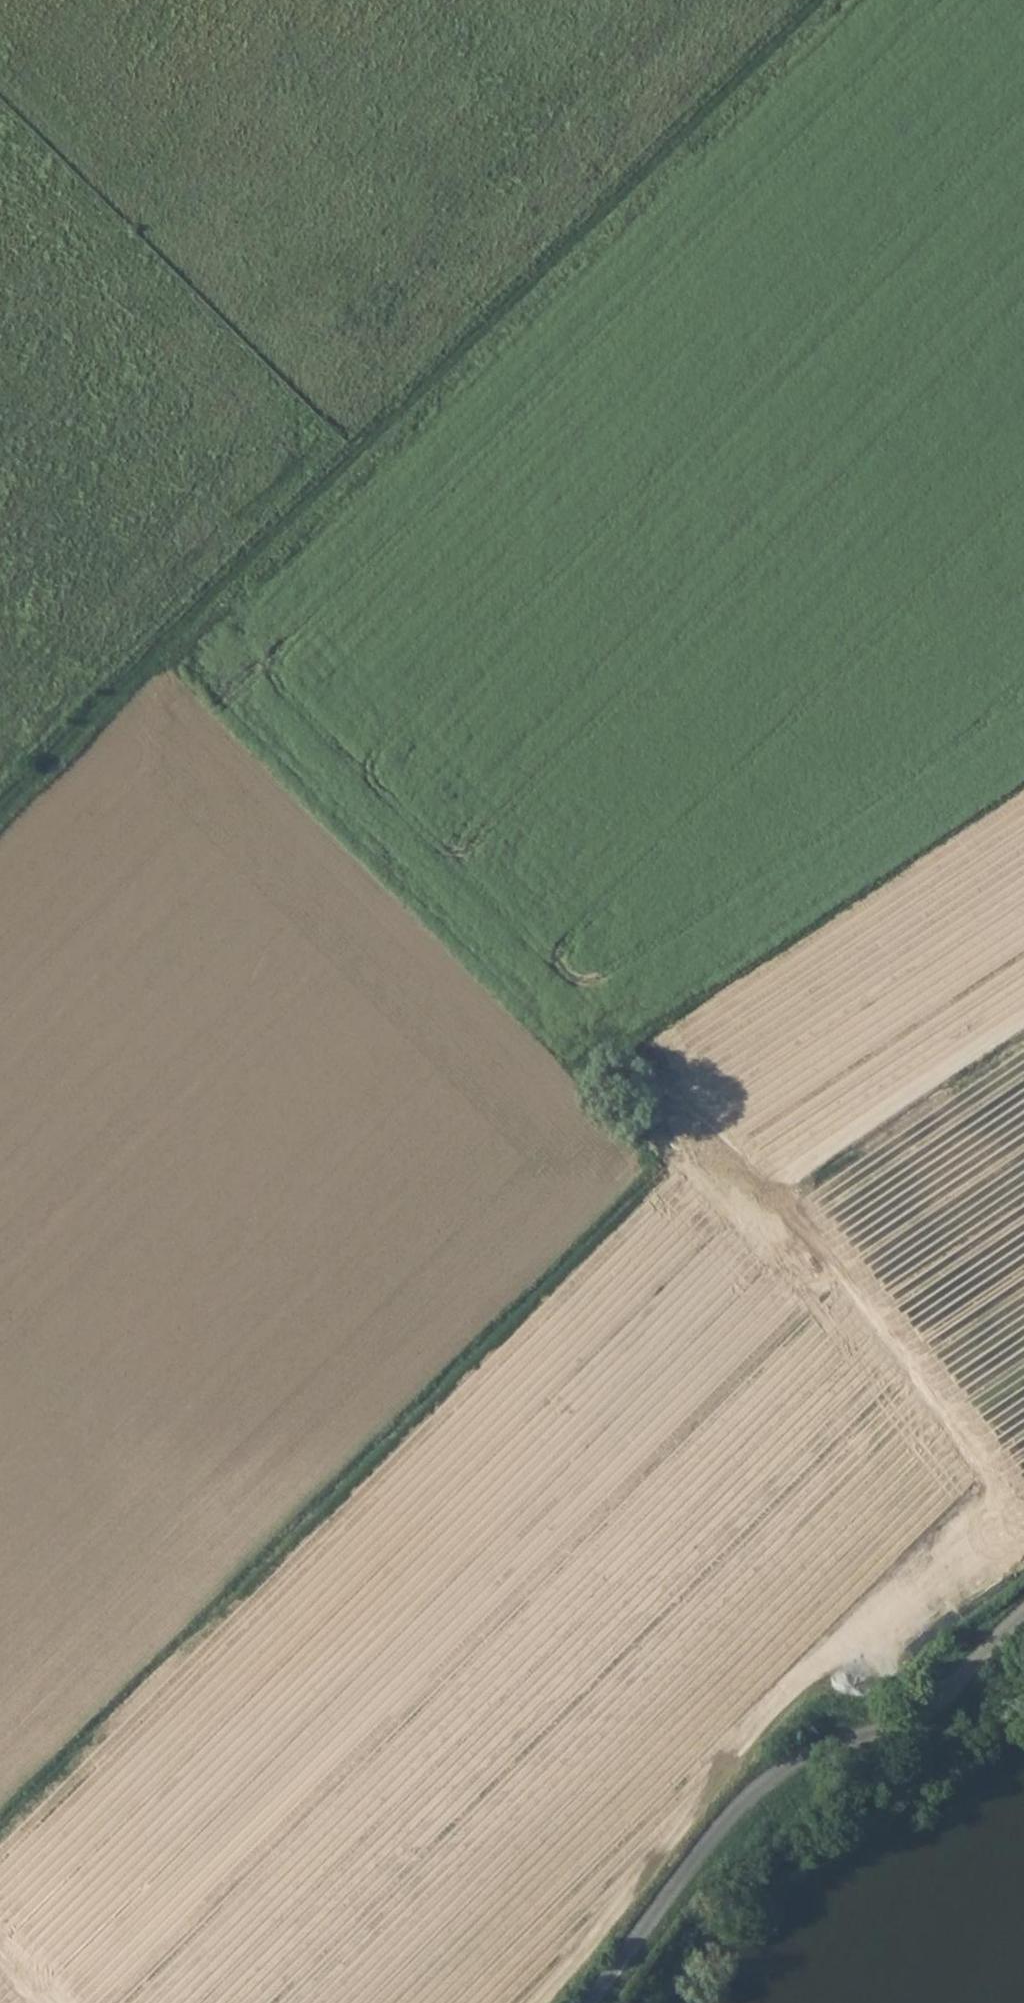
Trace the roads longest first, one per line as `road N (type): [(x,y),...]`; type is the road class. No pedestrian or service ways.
road 1 (track): [(810,0),(0,792)]
road 2 (track): [(588,2002),(753,1789),(810,1753),(918,1710),(1023,1610)]

